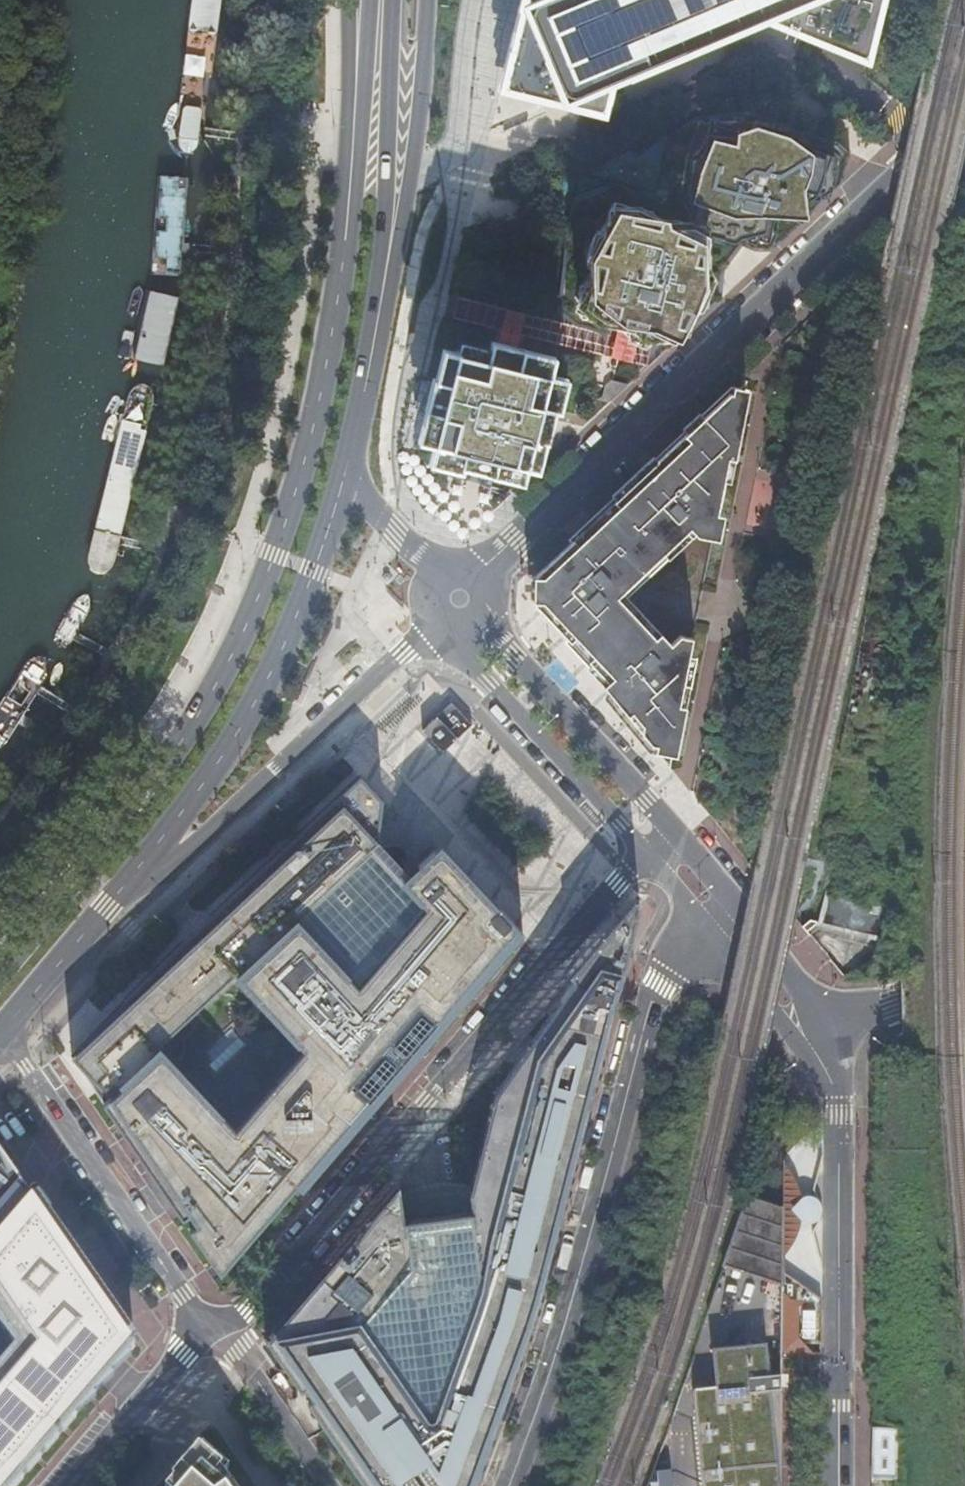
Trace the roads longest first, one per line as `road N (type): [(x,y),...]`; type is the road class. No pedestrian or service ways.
road 1 (primary): [(344,262),(305,467),(234,655),(140,800),(0,970)]
road 2 (tertiary): [(460,600),(964,118)]
road 3 (residential): [(646,857),(248,1312),(206,1329)]
road 4 (residential): [(508,1485),(657,984),(702,926)]
road 5 (primary): [(131,880),(234,743),(268,681),(344,476)]
road 6 (tertiary): [(131,880),(183,857),(460,600)]
road 7 (residential): [(844,1485),(839,1095)]
road 8 (residential): [(206,1329),(7,1028)]
road 9 (residential): [(460,600),(465,658),(646,857)]
road 10 (residential): [(674,830),(460,600)]
road 11 (primary): [(386,271),(406,225),(426,0)]
road 12 (primary): [(386,271),(392,0)]
road 13 (primary): [(375,0),(367,125),(344,262)]
road 14 (primary): [(343,0),(344,262)]
road 15 (primary): [(344,476),(386,271)]
road 16 (residential): [(206,1329),(75,1485)]
road 17 (residential): [(206,1329),(238,1350),(331,1485)]
road 18 (primary): [(7,1028),(131,880)]
road 19 (residential): [(840,1039),(731,897)]
road 20 (residential): [(702,926),(808,1059)]
road 21 (primary): [(460,600),(344,476)]
road 22 (residential): [(964,987),(840,1039)]

